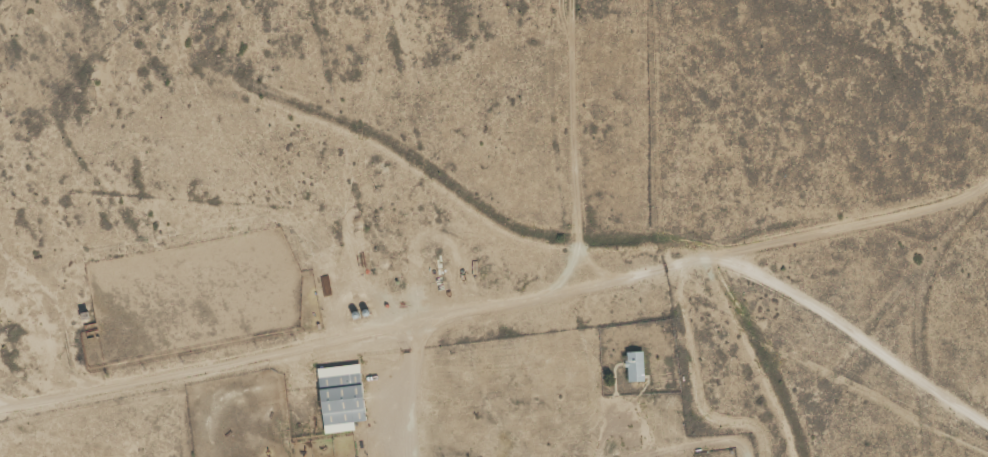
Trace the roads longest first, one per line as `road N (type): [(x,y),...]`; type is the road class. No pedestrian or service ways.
road 1 (track): [(0,440),(51,420),(621,346),(892,331),(987,212)]
road 2 (track): [(463,456),(390,381),(361,326),(301,0)]
road 3 (track): [(615,0),(621,346)]
road 4 (track): [(892,331),(818,376),(780,456)]
road 5 (track): [(910,456),(892,331)]

